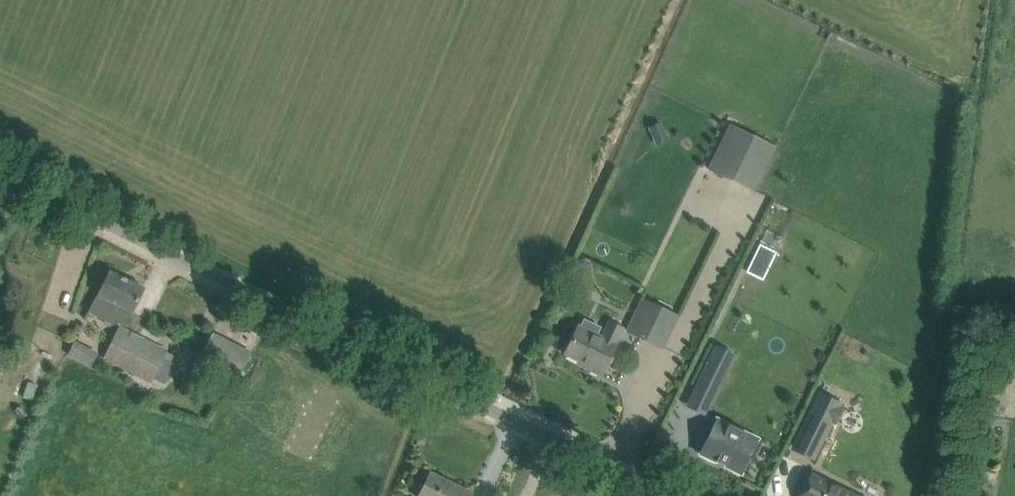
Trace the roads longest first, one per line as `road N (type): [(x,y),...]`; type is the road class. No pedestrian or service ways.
road 1 (unclassified): [(681,495),(0,170)]

